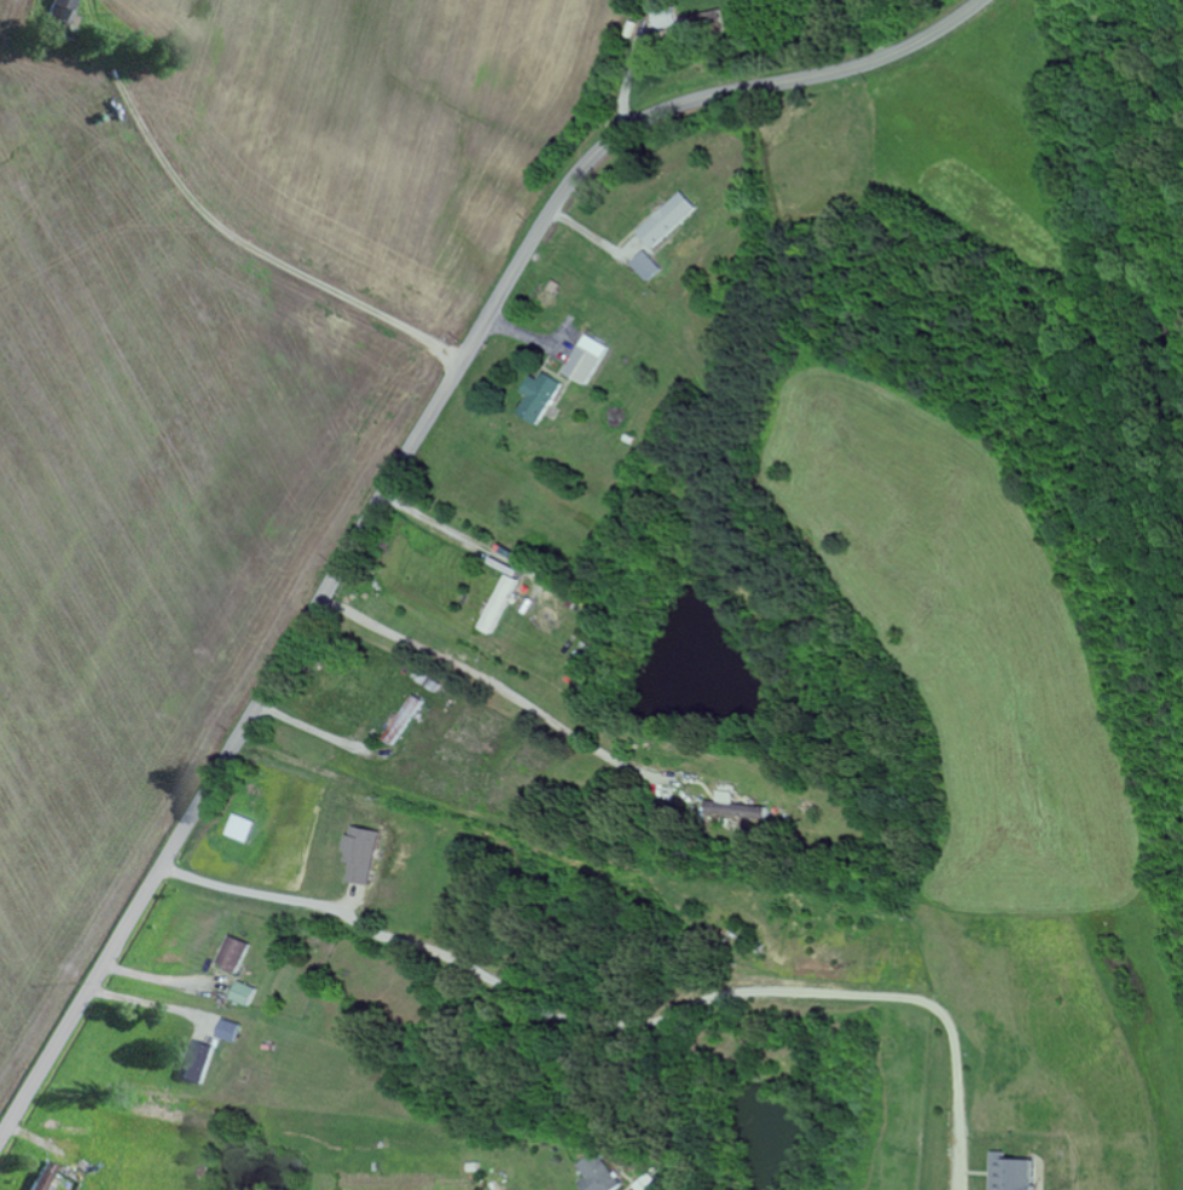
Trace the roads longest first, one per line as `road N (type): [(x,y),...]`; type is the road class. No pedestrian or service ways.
road 1 (residential): [(0,1145),(578,179),(627,132),(657,116),(883,59),(984,0)]

